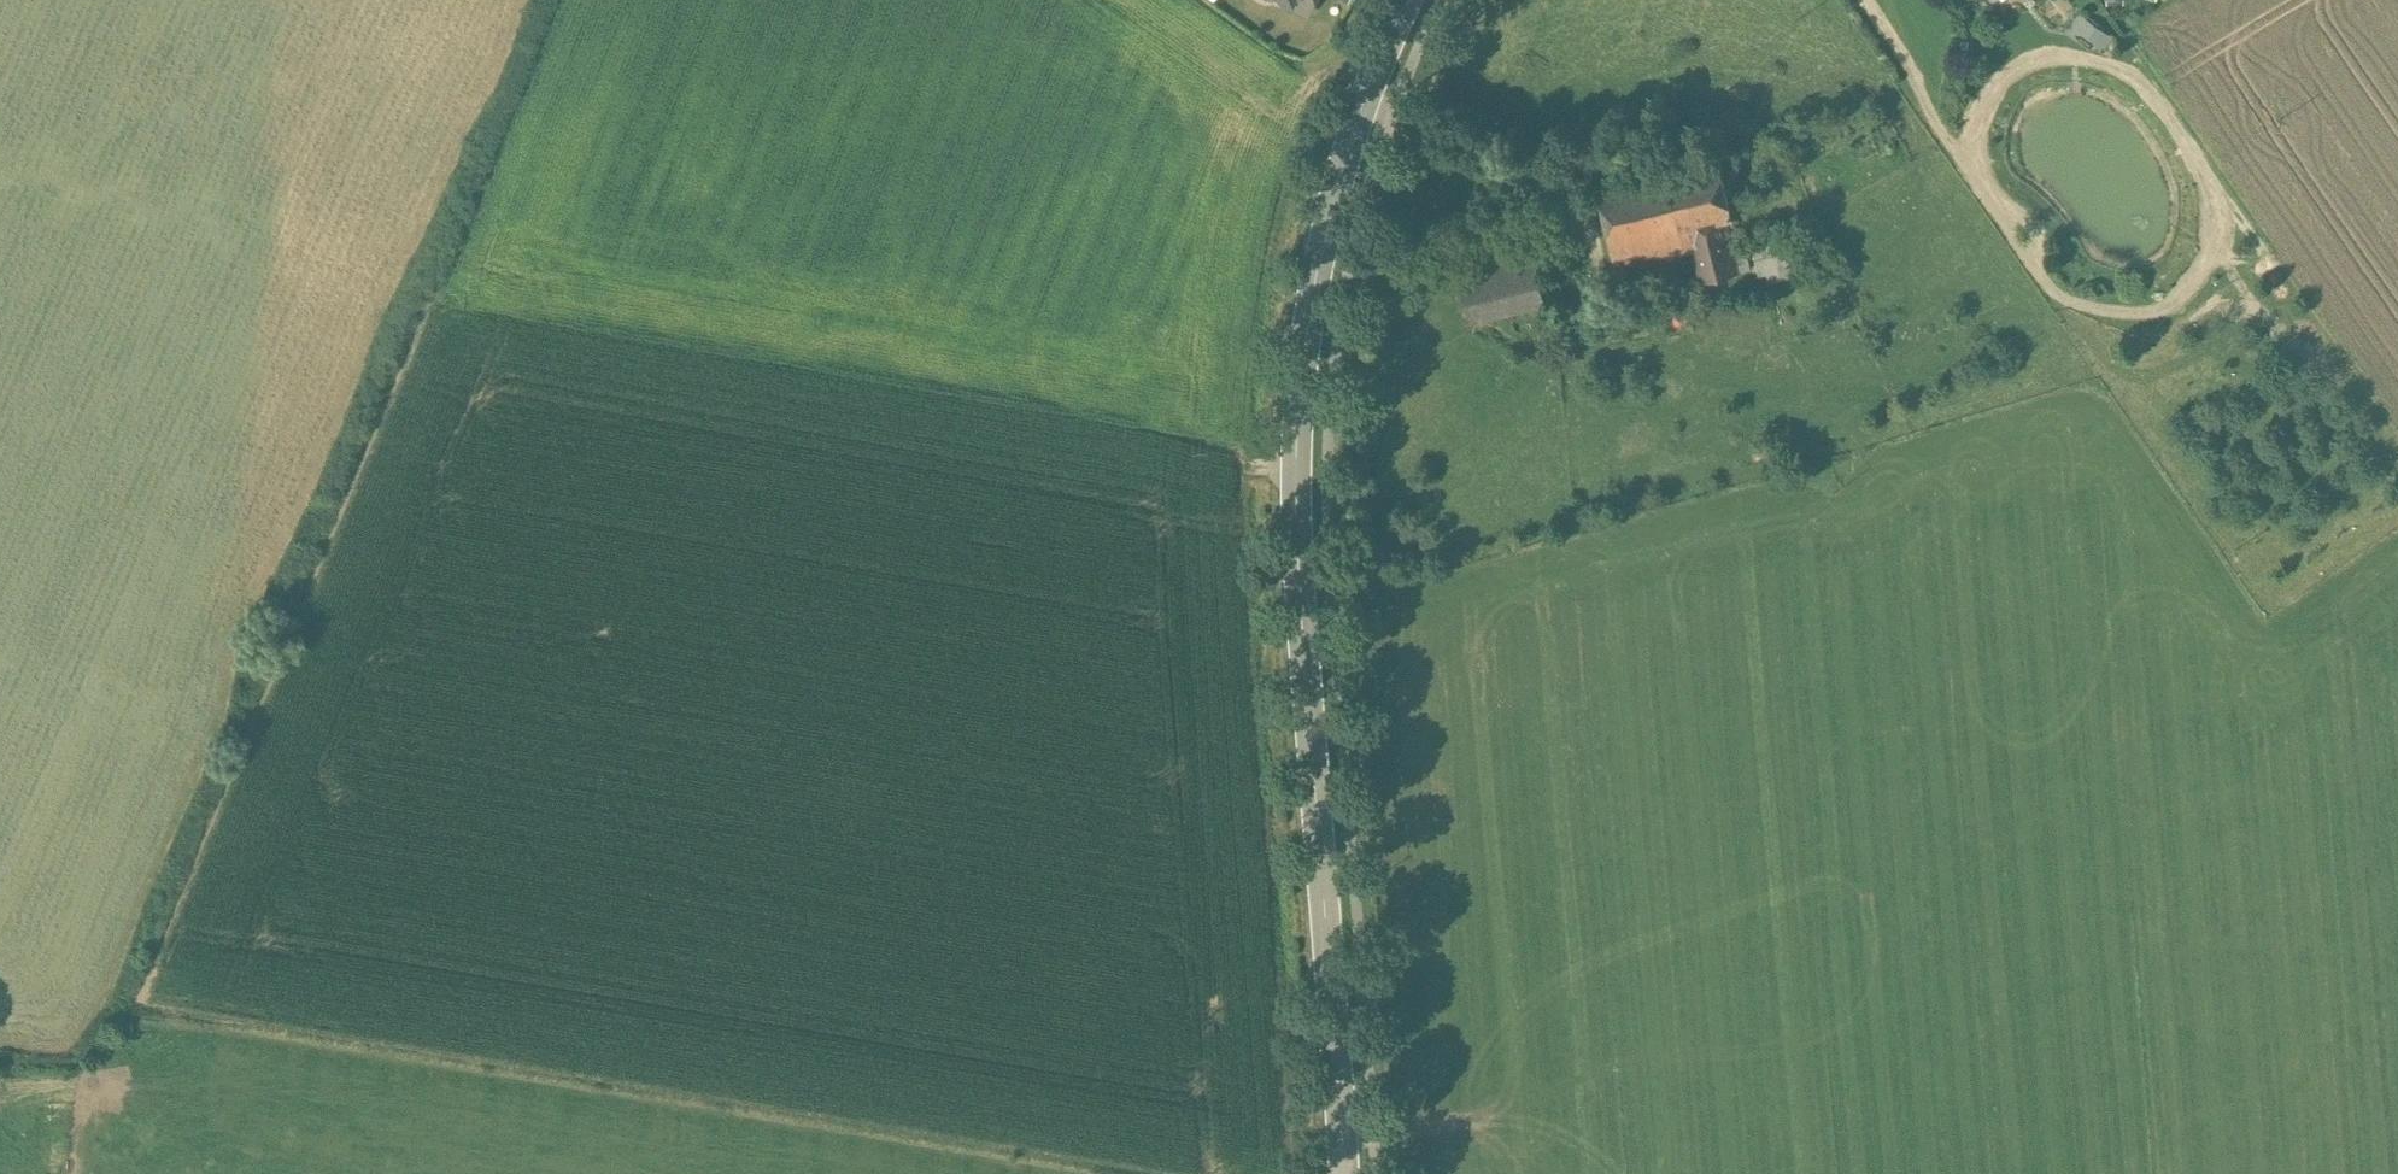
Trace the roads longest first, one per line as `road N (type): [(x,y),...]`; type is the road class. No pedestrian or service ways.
road 1 (tertiary): [(1346,1173),(1301,585),(1300,449),(1318,269),(1341,173),(1410,0)]

